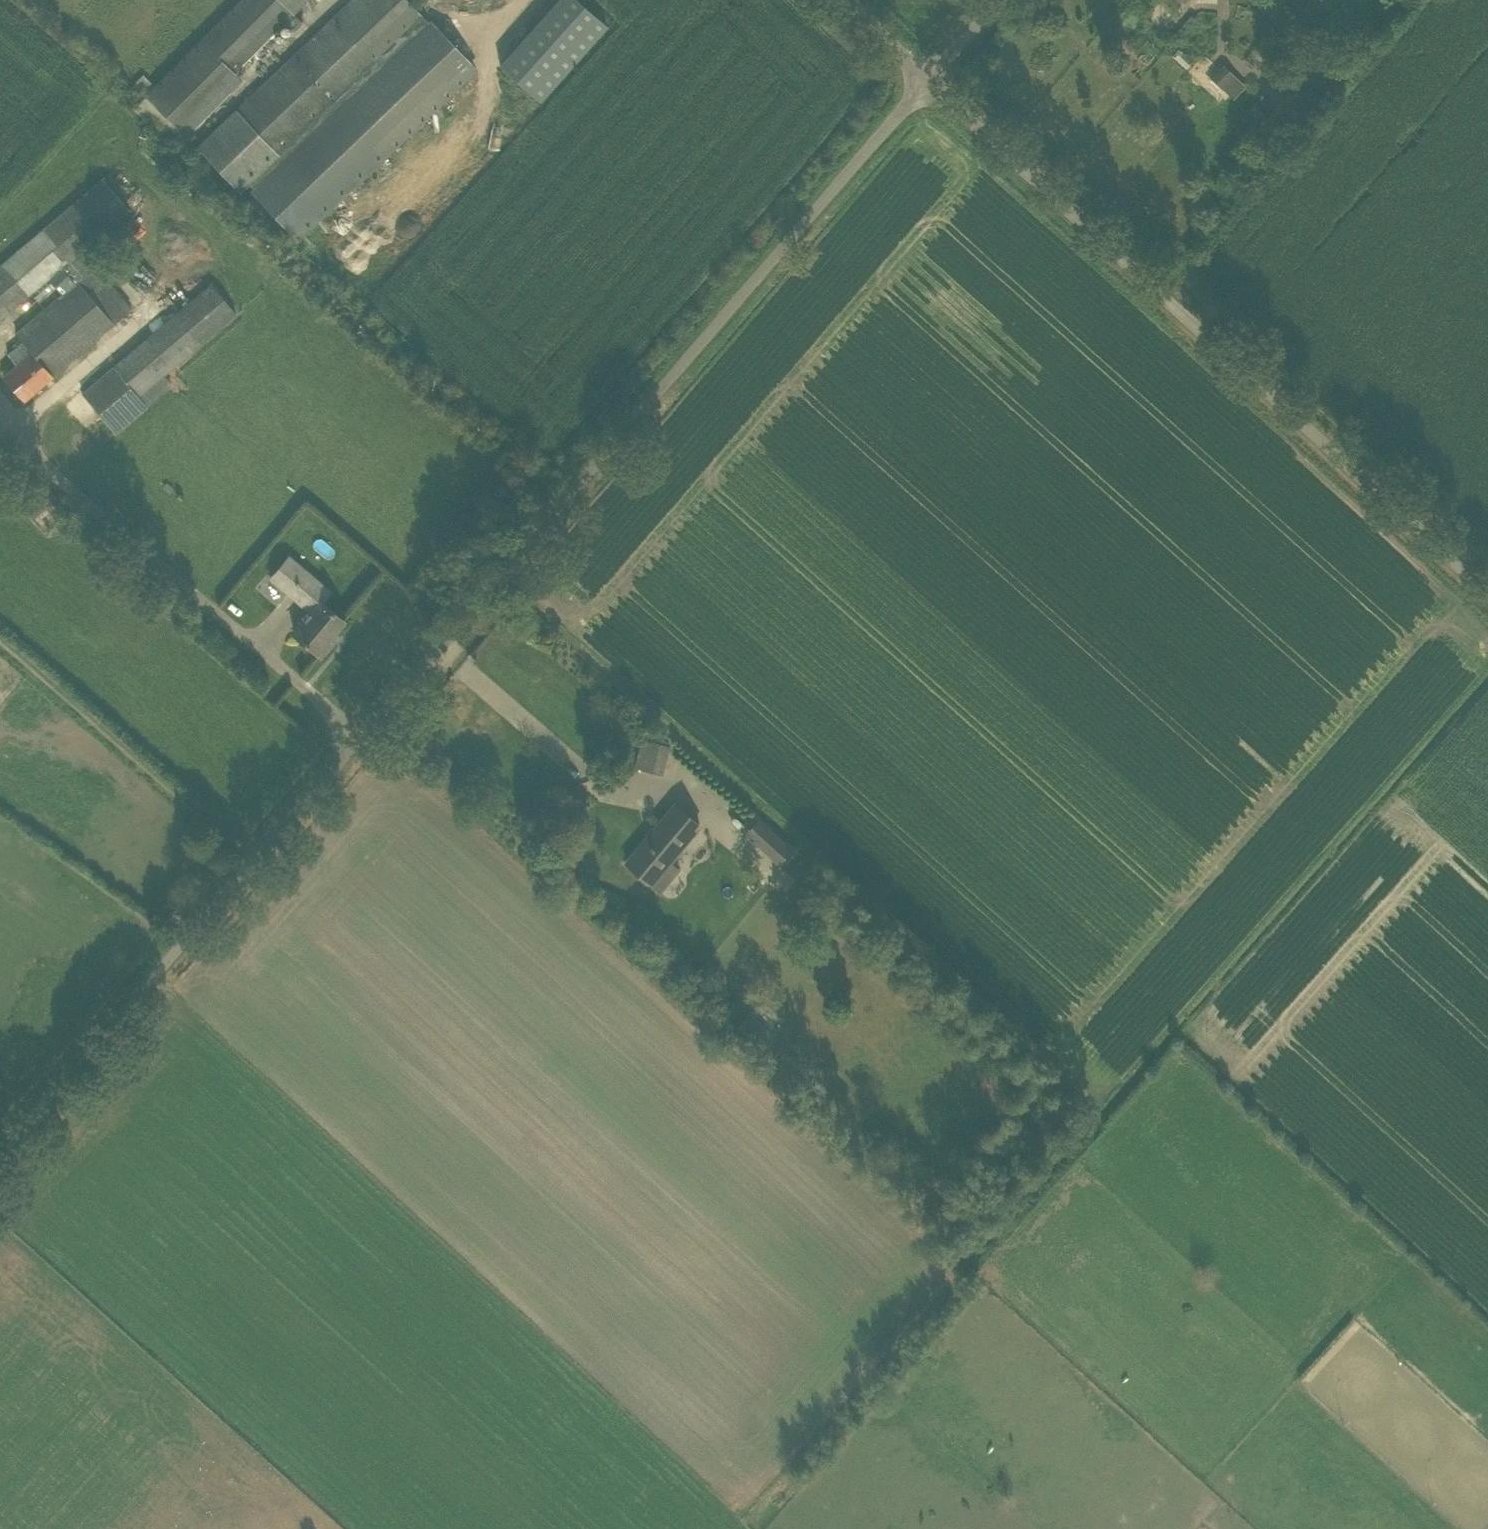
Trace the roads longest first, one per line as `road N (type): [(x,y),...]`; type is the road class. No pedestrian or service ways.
road 1 (unclassified): [(0,1153),(933,77)]
road 2 (unclassified): [(1487,591),(933,77)]

